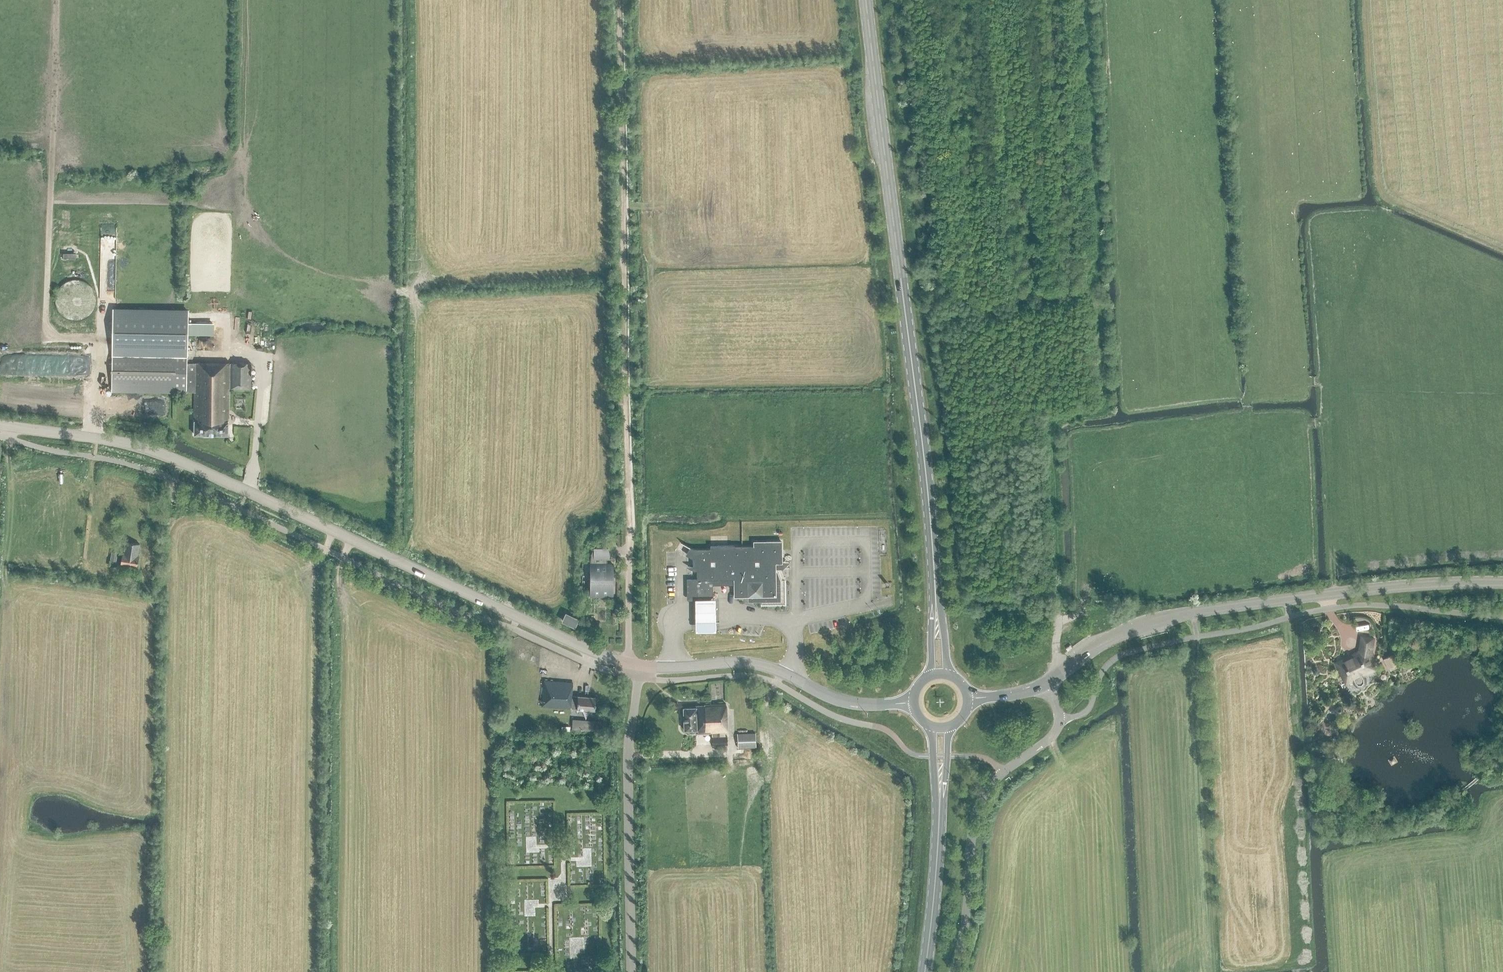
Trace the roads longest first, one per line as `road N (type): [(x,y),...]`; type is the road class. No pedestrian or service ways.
road 1 (tertiary): [(629,662),(590,651),(161,454),(0,425)]
road 2 (primary): [(936,610),(865,0)]
road 3 (track): [(614,0),(630,552)]
road 4 (tertiary): [(1046,684),(1117,634),(1161,617),(1388,587),(1502,582)]
road 5 (unclassified): [(953,971),(977,811),(995,780),(1058,729),(1046,684)]
road 6 (unclassified): [(629,971),(627,771),(638,677),(629,662)]
road 7 (tertiary): [(913,702),(842,702),(745,664),(629,662)]
road 8 (primary): [(925,971),(939,790)]

